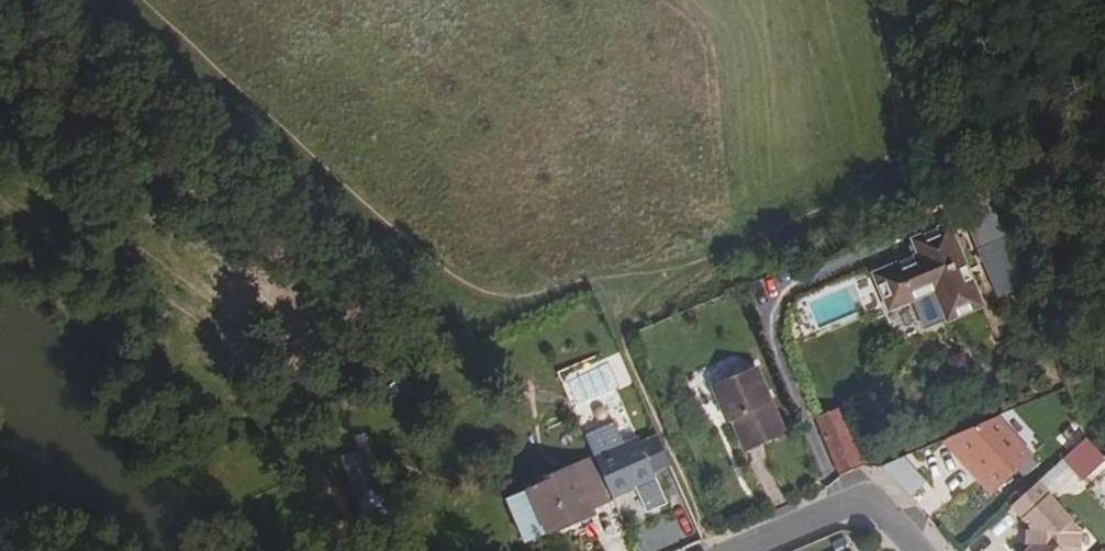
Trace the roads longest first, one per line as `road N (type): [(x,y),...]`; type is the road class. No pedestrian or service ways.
road 1 (track): [(923,0),(880,183),(636,277),(523,309),(471,280),(152,0)]
road 2 (track): [(880,183),(949,166),(1055,204),(1104,298)]
road 3 (residential): [(744,550),(873,498),(920,550)]

